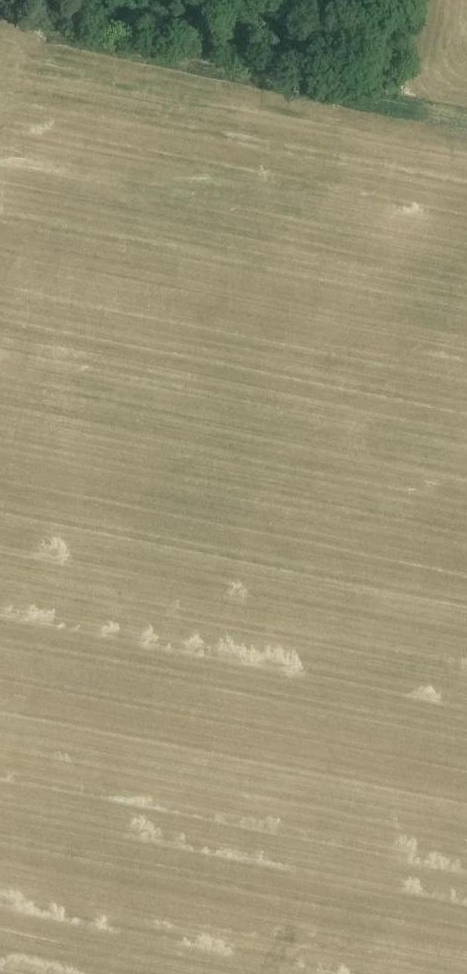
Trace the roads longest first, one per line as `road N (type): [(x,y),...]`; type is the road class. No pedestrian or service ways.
road 1 (track): [(466,122),(51,46)]

